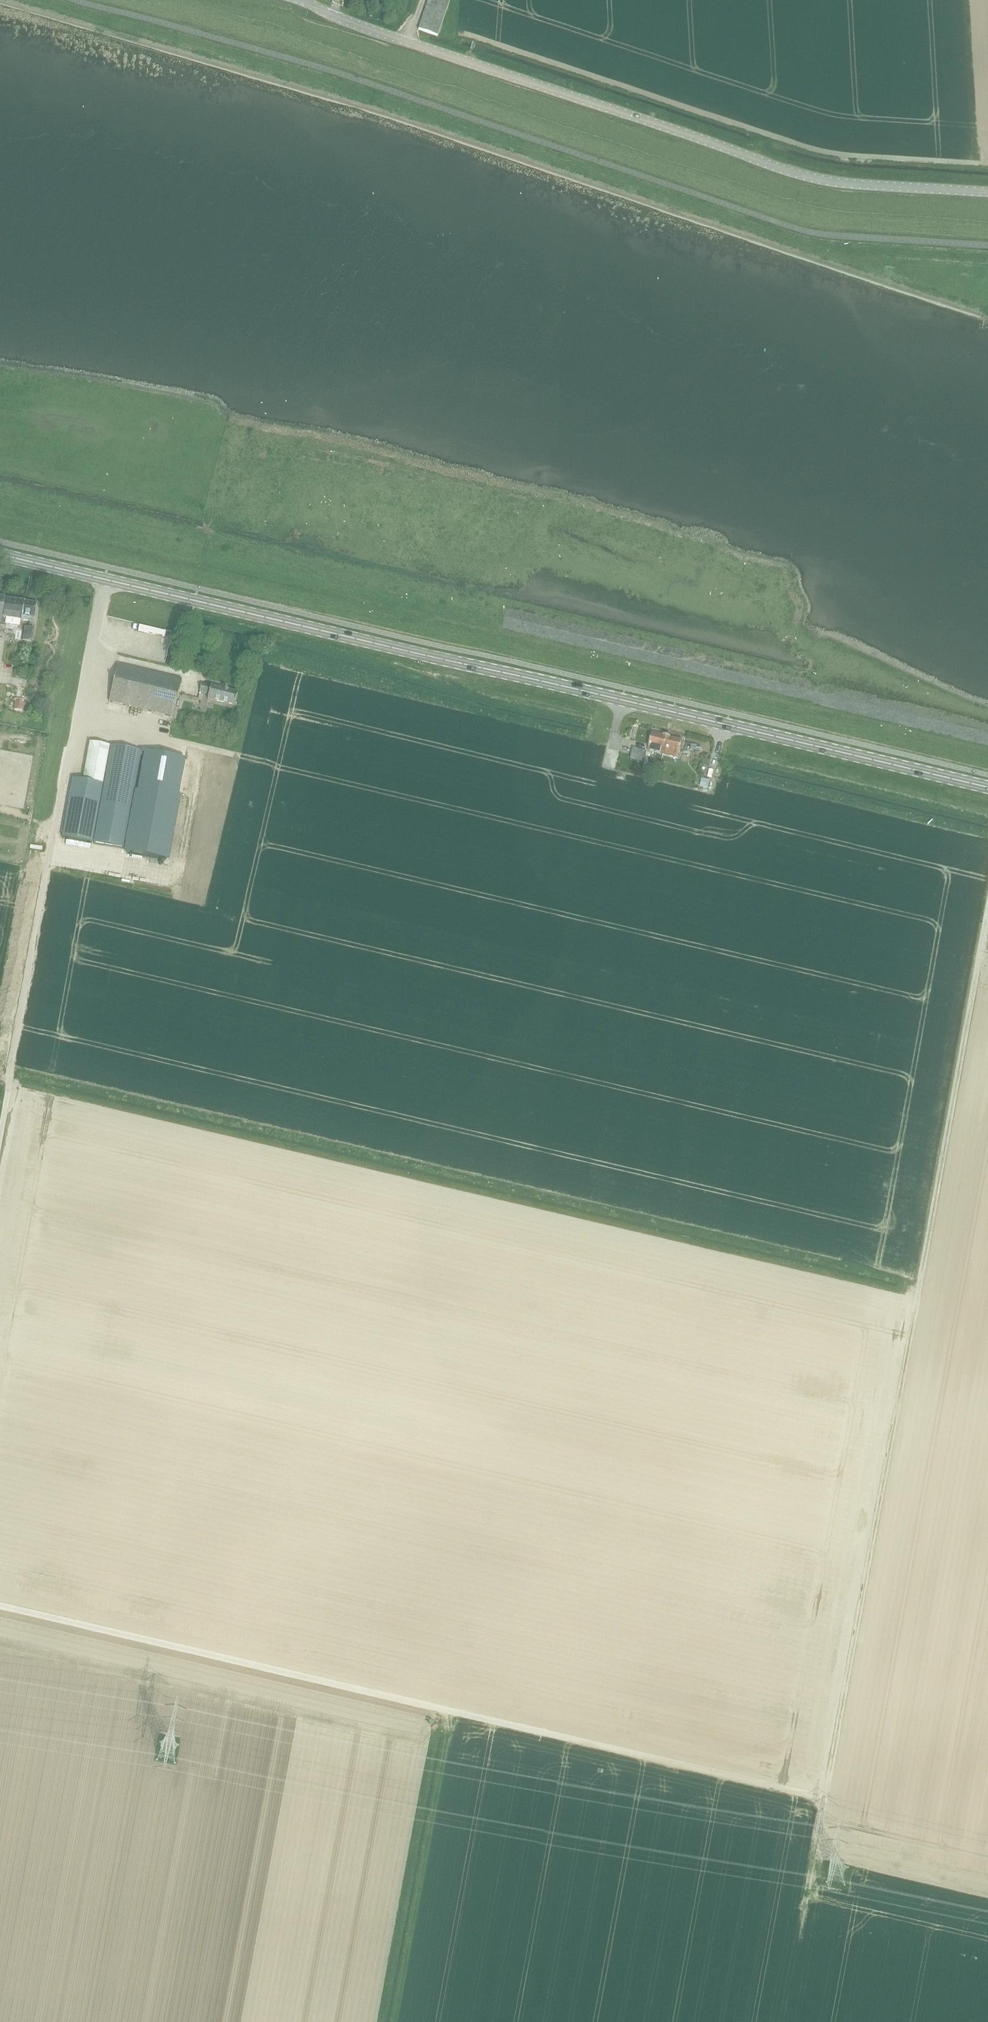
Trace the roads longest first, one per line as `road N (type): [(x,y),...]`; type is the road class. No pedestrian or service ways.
road 1 (primary): [(987,792),(0,555)]
road 2 (tertiary): [(987,193),(815,179),(301,0)]
road 3 (track): [(73,741),(28,937),(0,1131)]

